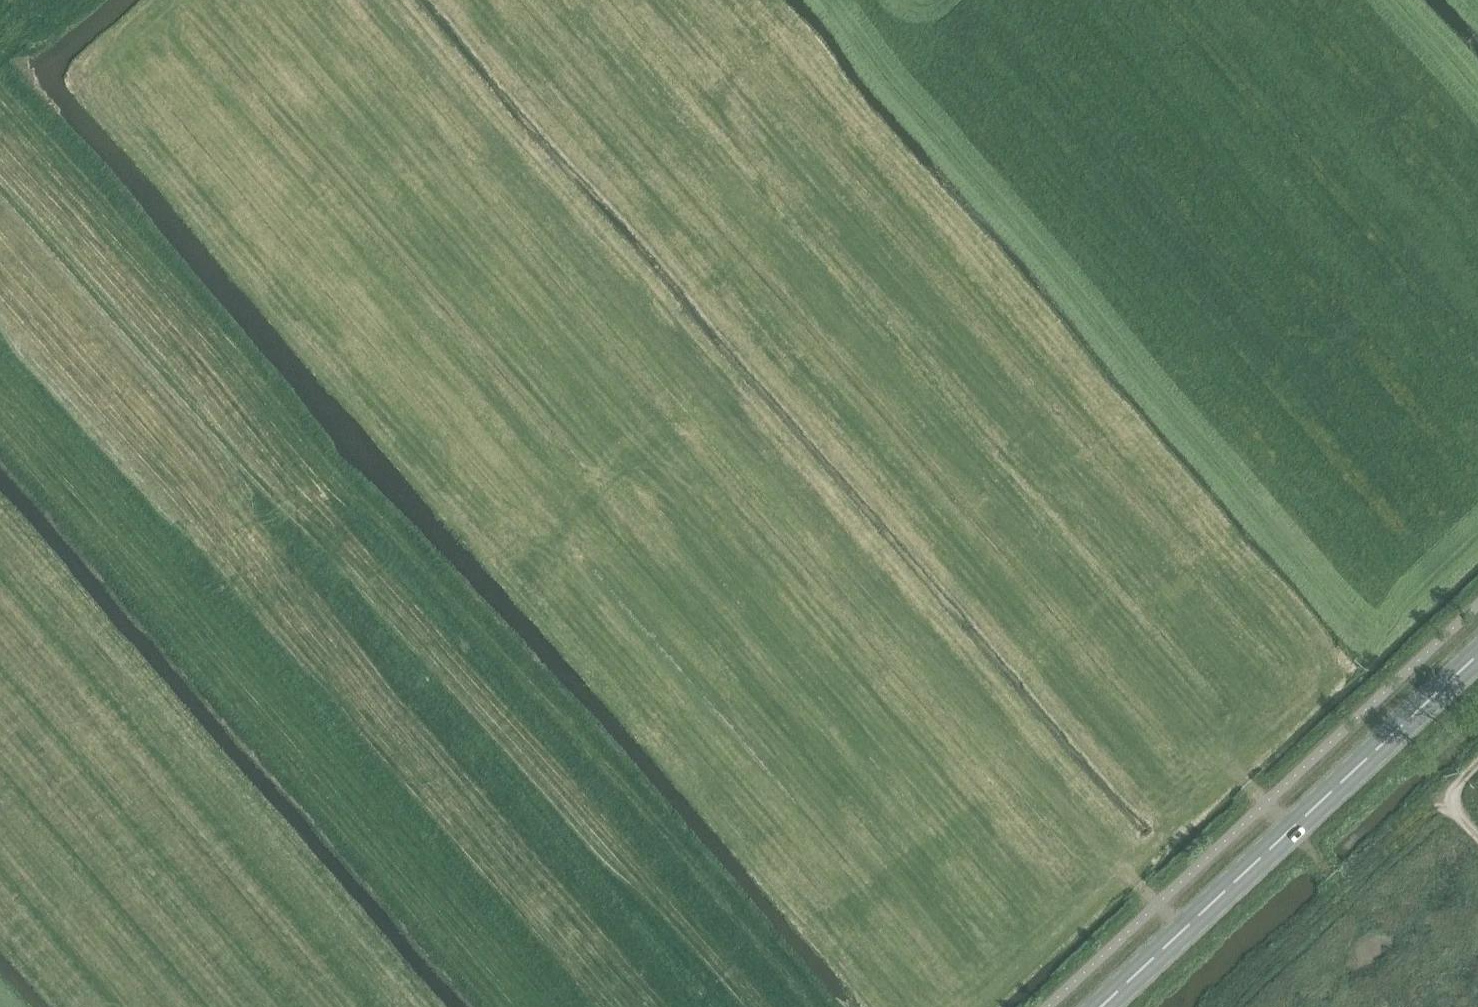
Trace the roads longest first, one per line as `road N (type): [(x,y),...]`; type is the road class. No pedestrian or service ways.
road 1 (track): [(1014,446),(1192,709),(1290,832),(1334,869)]
road 2 (primary): [(1101,1006),(1477,658)]
road 3 (track): [(486,886),(625,1006)]

